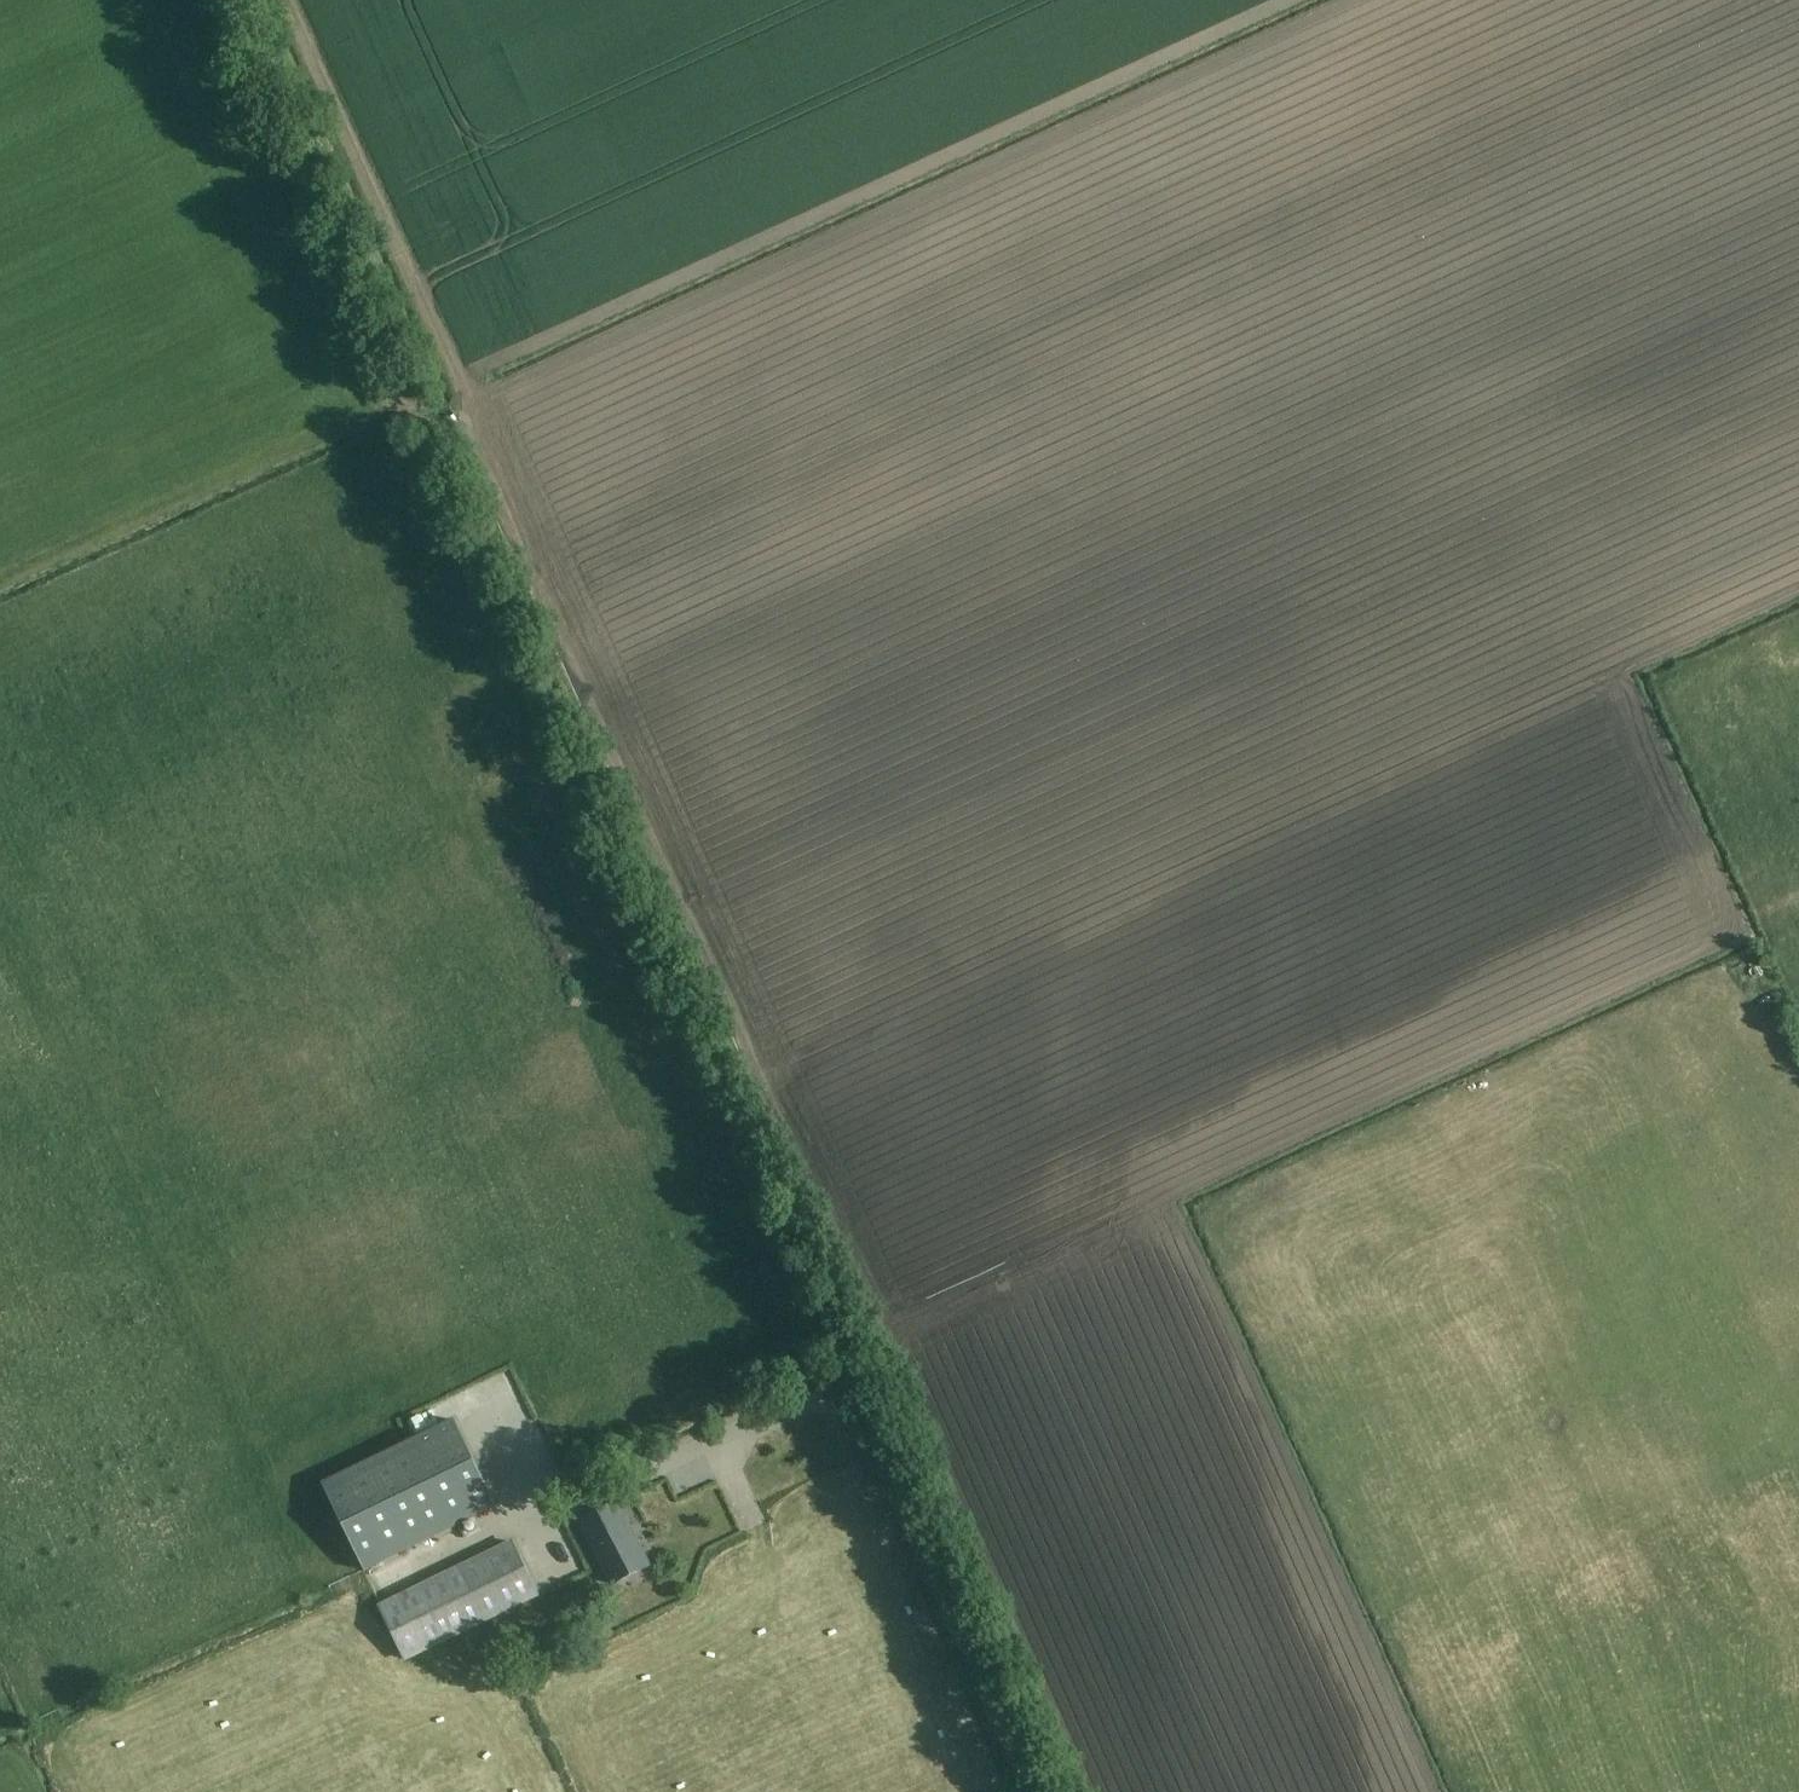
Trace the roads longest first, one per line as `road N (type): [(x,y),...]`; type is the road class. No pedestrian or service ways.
road 1 (track): [(1078,1791),(279,0)]

